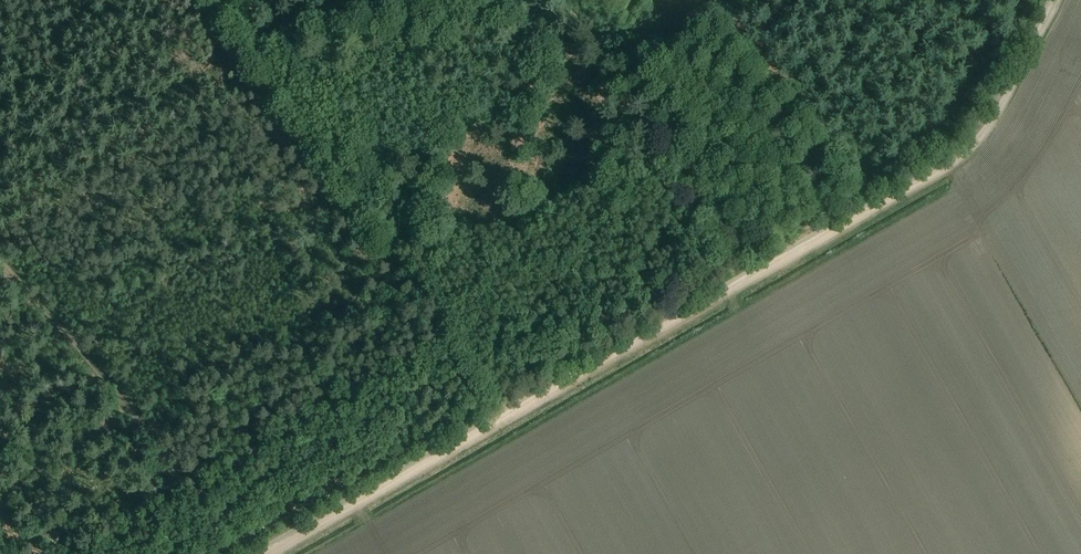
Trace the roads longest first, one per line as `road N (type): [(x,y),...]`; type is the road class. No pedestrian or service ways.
road 1 (track): [(270,553),(512,418),(213,0)]
road 2 (track): [(1060,0),(993,124),(953,167),(512,418)]
road 3 (track): [(0,258),(250,553)]
road 4 (track): [(563,0),(775,267)]

